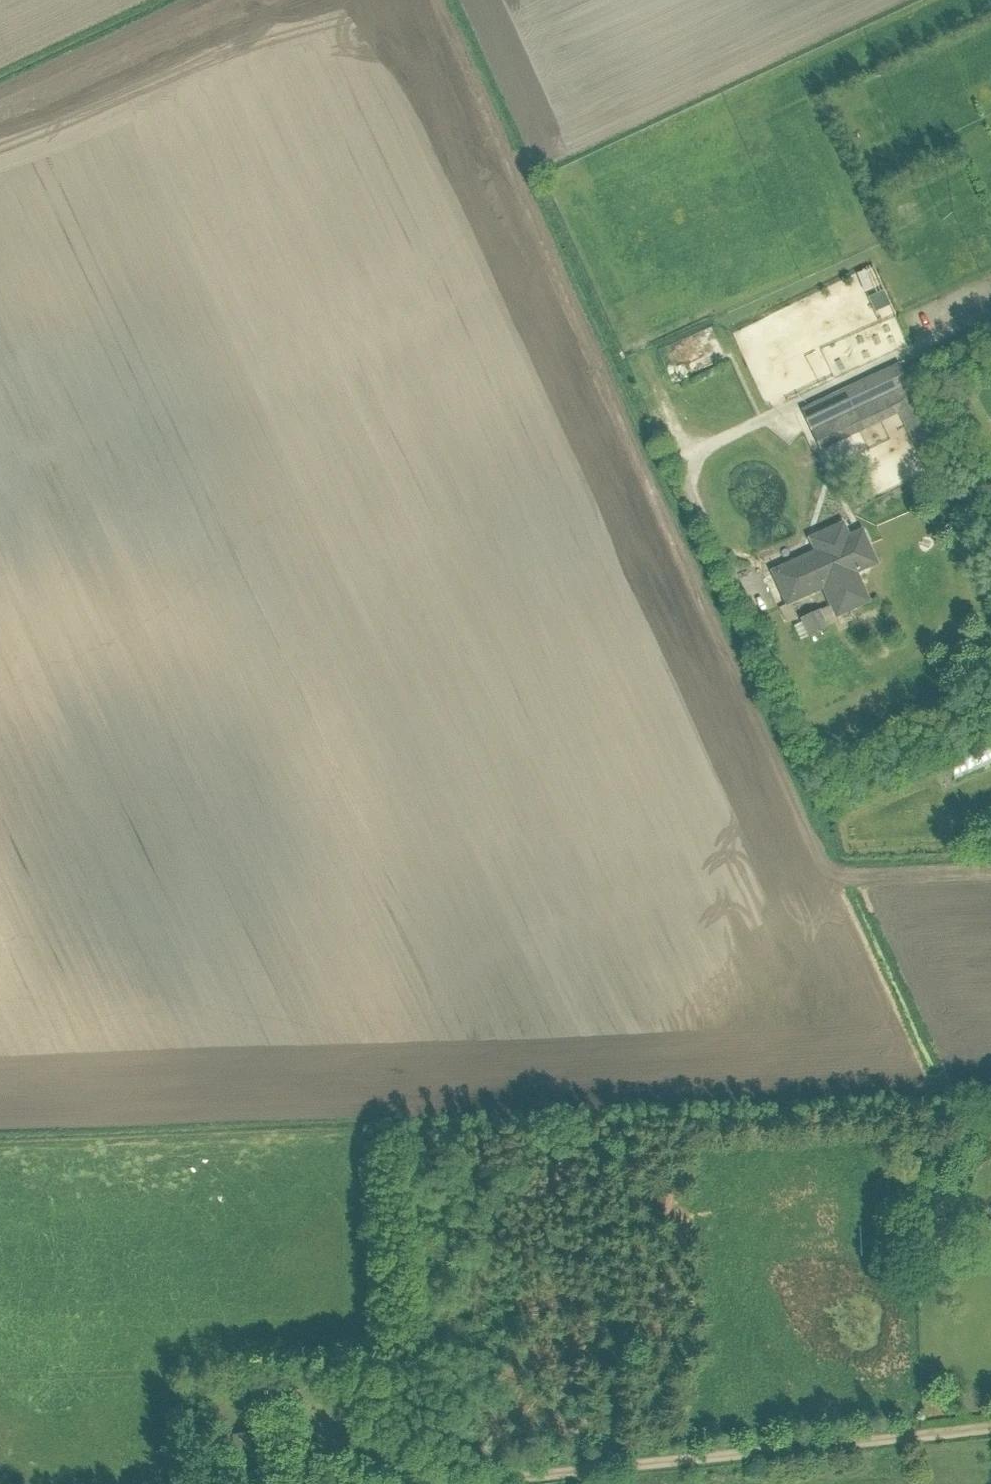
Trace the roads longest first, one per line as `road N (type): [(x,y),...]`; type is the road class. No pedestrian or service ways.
road 1 (track): [(990,875),(823,875),(799,839),(593,363)]
road 2 (track): [(517,1483),(990,1435)]

